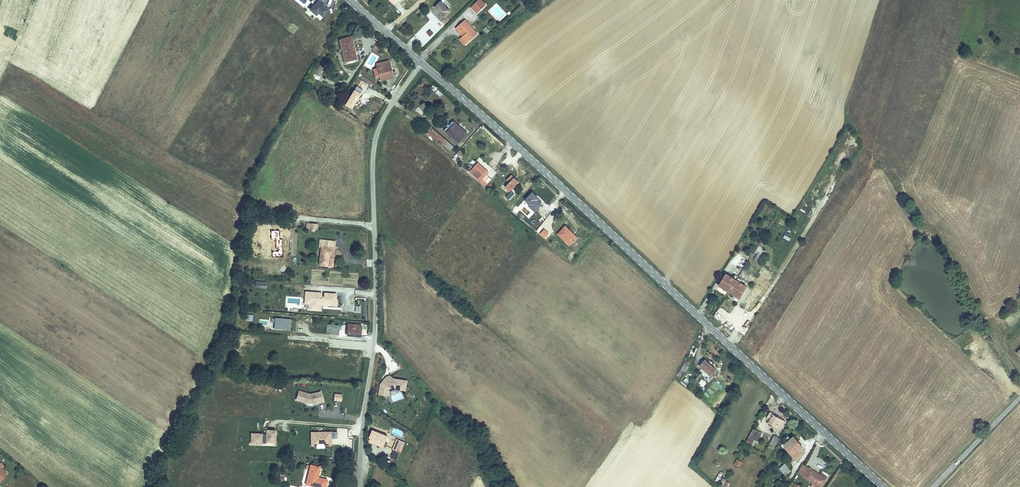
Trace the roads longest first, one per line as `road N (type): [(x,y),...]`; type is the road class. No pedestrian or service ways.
road 1 (secondary): [(421,61),(883,486)]
road 2 (residential): [(357,486),(378,336),(373,145),(381,119),(421,61)]
road 3 (track): [(725,342),(763,299),(841,170)]

